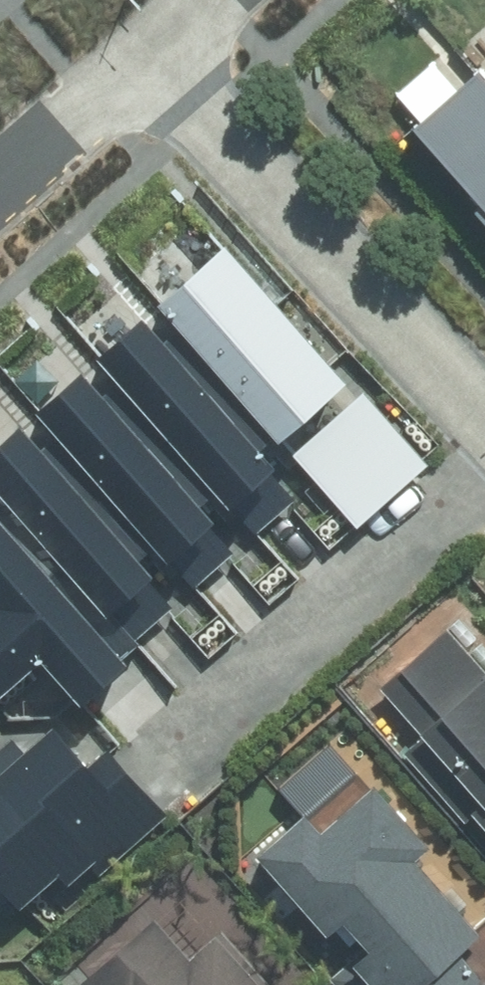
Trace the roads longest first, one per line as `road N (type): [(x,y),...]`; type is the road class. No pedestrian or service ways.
road 1 (residential): [(148,52),(484,416)]
road 2 (residential): [(148,52),(0,179)]

